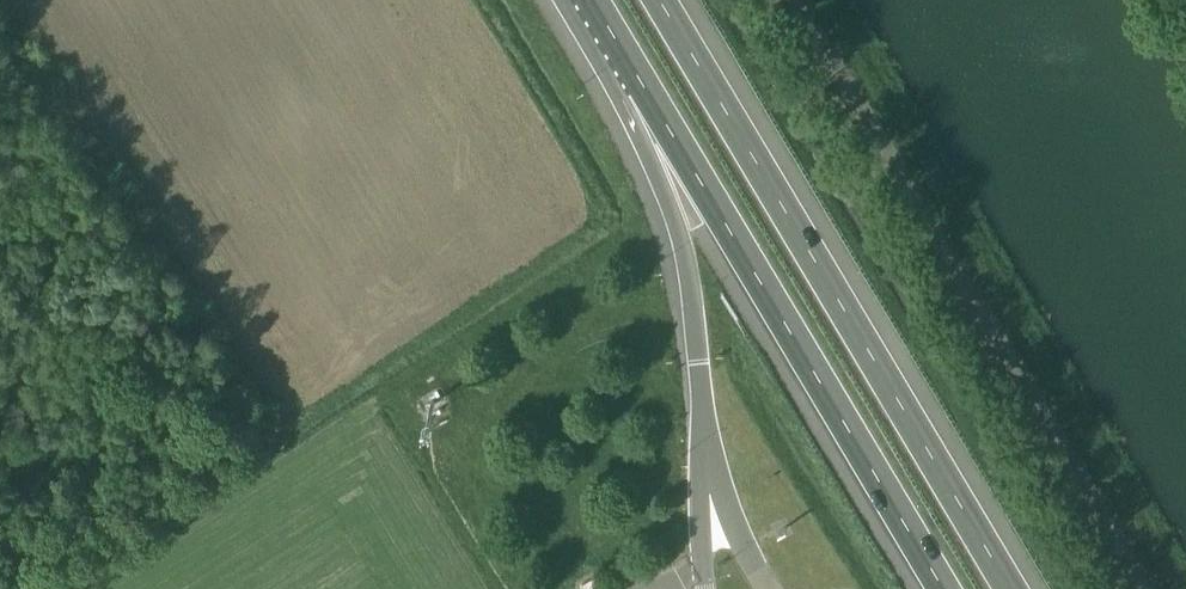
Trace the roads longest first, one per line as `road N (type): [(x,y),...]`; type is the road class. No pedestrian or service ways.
road 1 (unclassified): [(1185,588),(823,0)]
road 2 (motorway): [(1021,588),(670,0)]
road 3 (motorway): [(646,89),(944,588)]
road 4 (motorway): [(646,89),(680,234),(705,456)]

